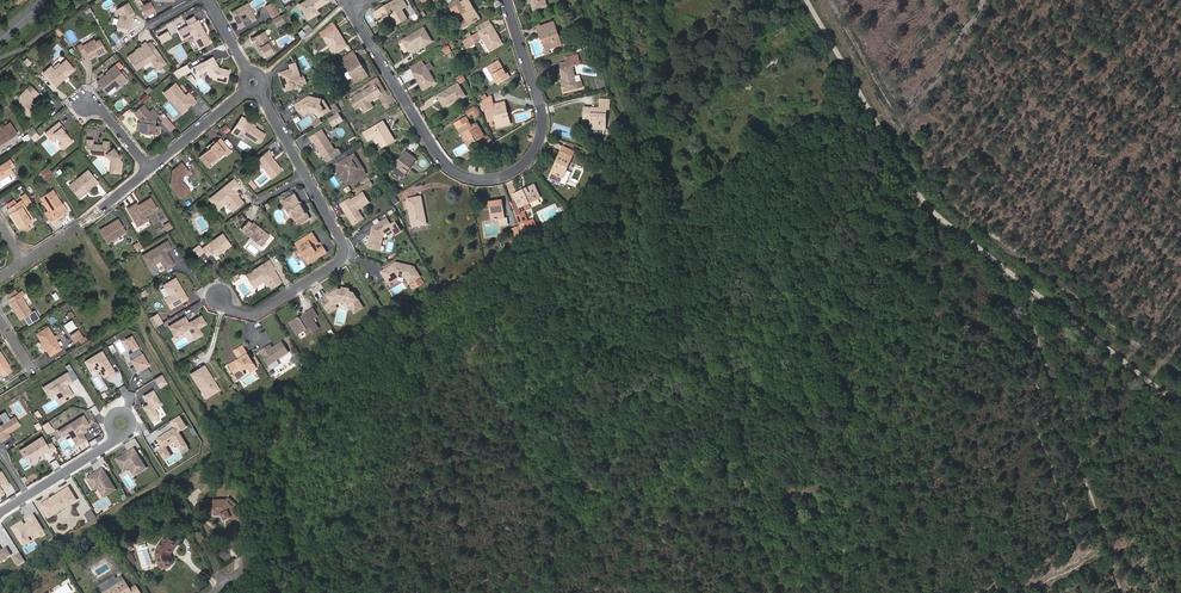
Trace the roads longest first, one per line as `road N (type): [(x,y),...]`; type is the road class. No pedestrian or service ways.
road 1 (track): [(806,0),(925,203),(1180,403)]
road 2 (residential): [(505,0),(542,110),(542,138),(518,170),(488,179),(459,174),(436,151),(351,11)]
road 3 (residential): [(258,91),(345,257),(259,313),(234,310),(217,296)]
road 4 (residential): [(0,512),(119,437)]
road 5 (residential): [(248,90),(148,169)]

